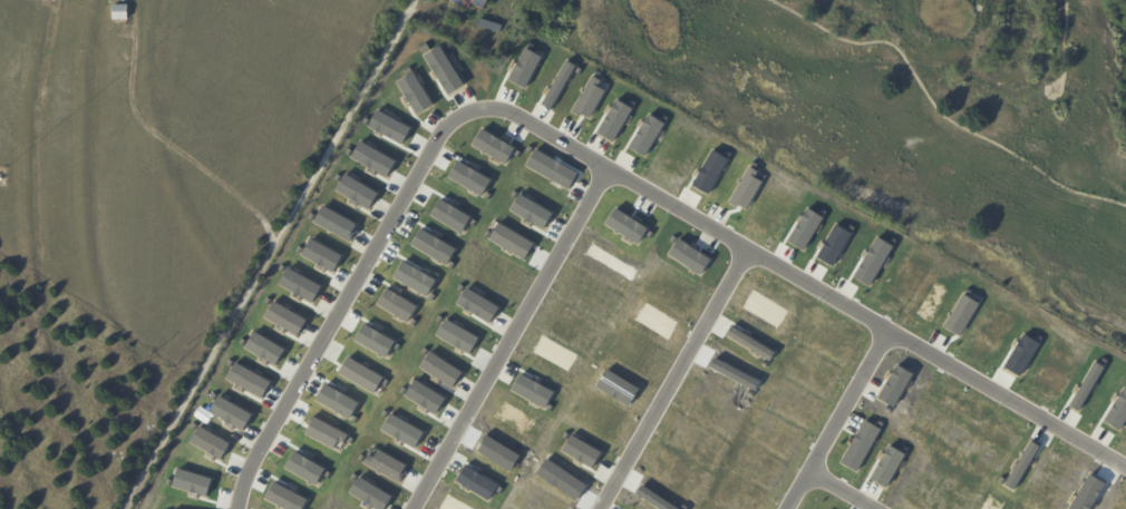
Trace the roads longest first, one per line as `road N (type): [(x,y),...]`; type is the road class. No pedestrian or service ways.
road 1 (residential): [(791,508),(900,330),(520,107),(495,102),(450,125),(253,468),(241,508)]
road 2 (residential): [(419,508),(615,163)]
road 3 (residential): [(605,508),(755,245)]
road 4 (residential): [(900,330),(1125,460)]

